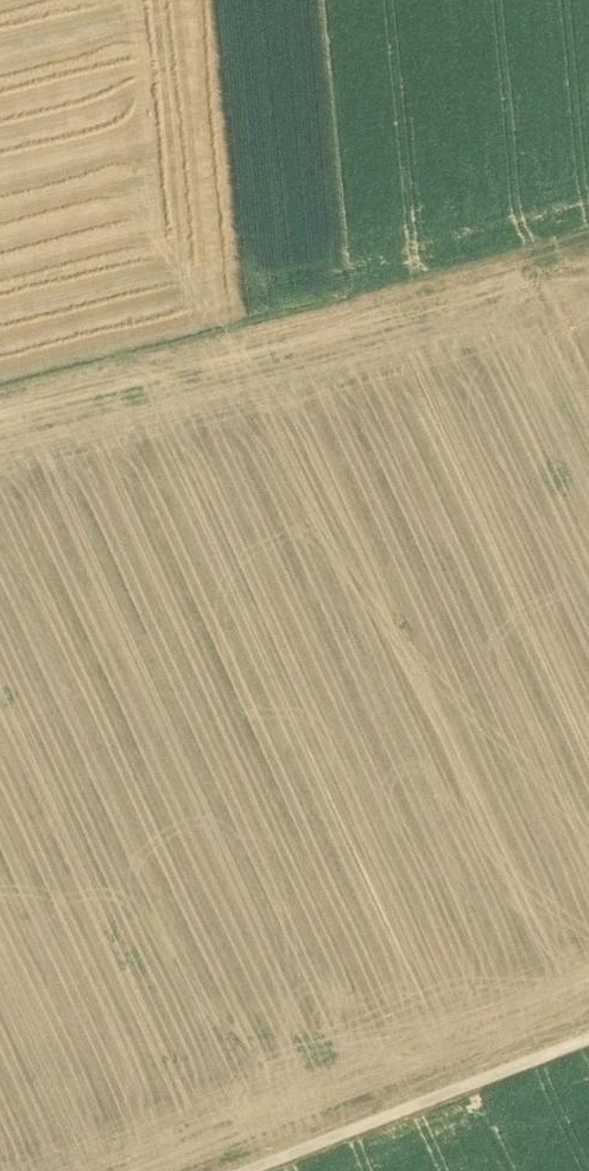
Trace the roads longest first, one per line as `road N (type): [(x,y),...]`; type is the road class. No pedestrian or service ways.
road 1 (track): [(0,412),(588,240)]
road 2 (track): [(255,1170),(588,1041)]

